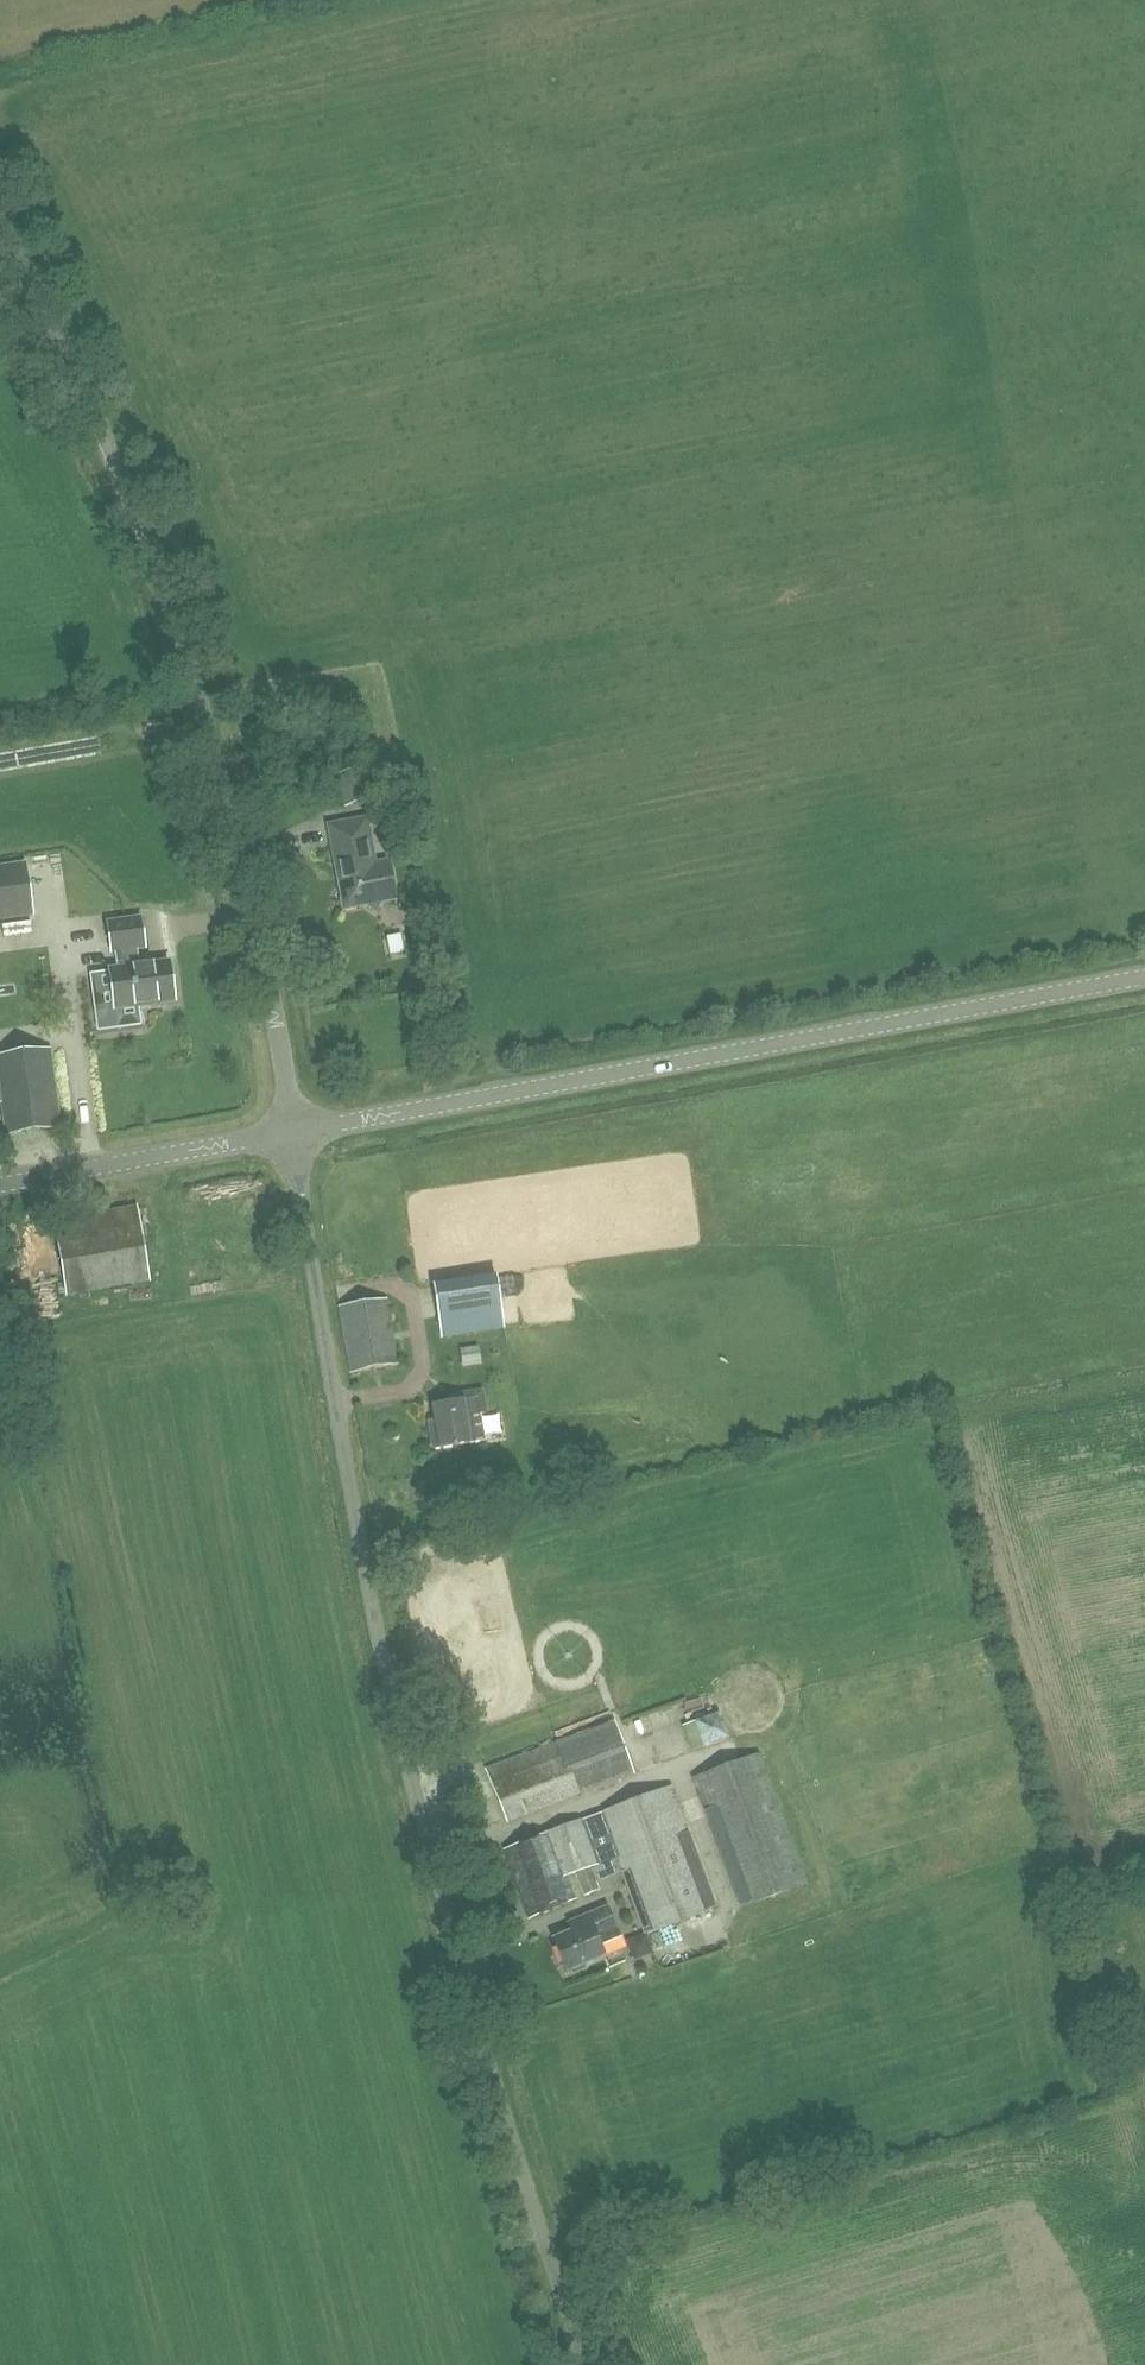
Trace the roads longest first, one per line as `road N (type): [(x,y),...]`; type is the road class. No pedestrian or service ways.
road 1 (unclassified): [(586,2364),(468,1985),(381,1648),(293,1134)]
road 2 (unclassified): [(293,1134),(246,865),(178,629),(140,517),(0,217)]
road 3 (unclassified): [(293,1134),(1144,979)]
road 4 (unclassified): [(0,1188),(293,1134)]

